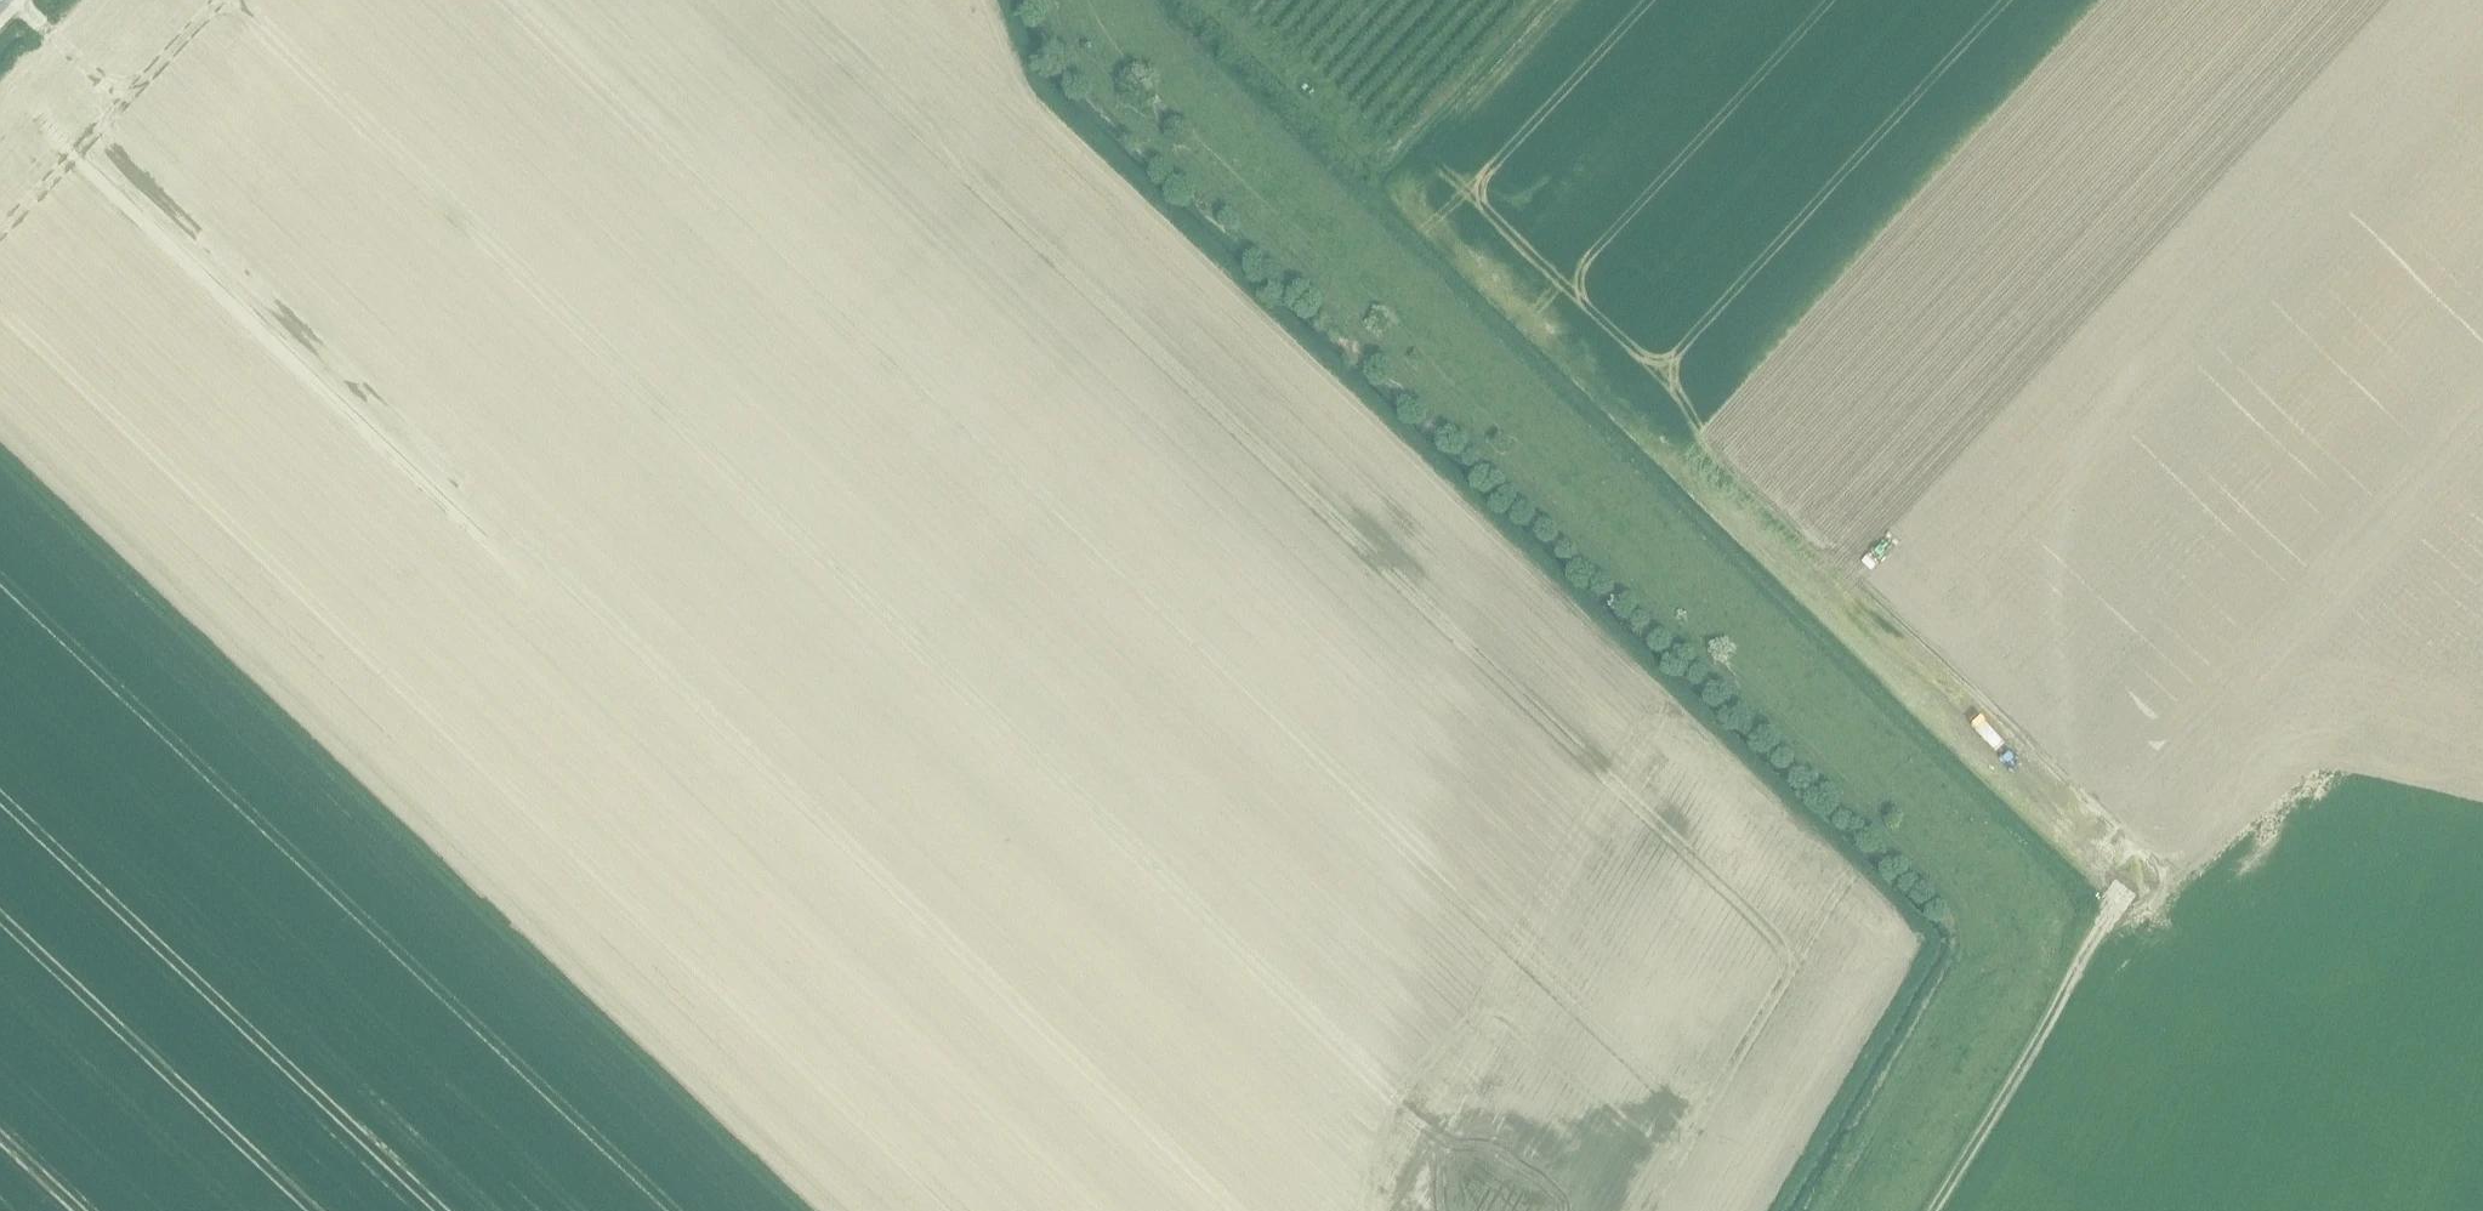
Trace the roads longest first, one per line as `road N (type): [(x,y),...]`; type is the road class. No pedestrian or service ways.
road 1 (track): [(1930,1210),(2126,889)]

